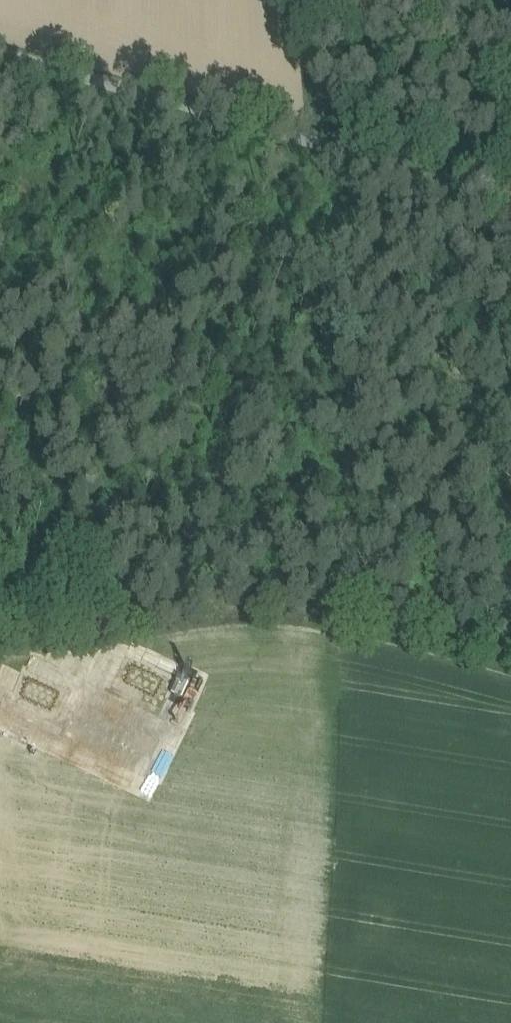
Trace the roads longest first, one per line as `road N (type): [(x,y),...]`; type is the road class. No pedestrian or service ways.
road 1 (unclassified): [(0,51),(510,206)]

